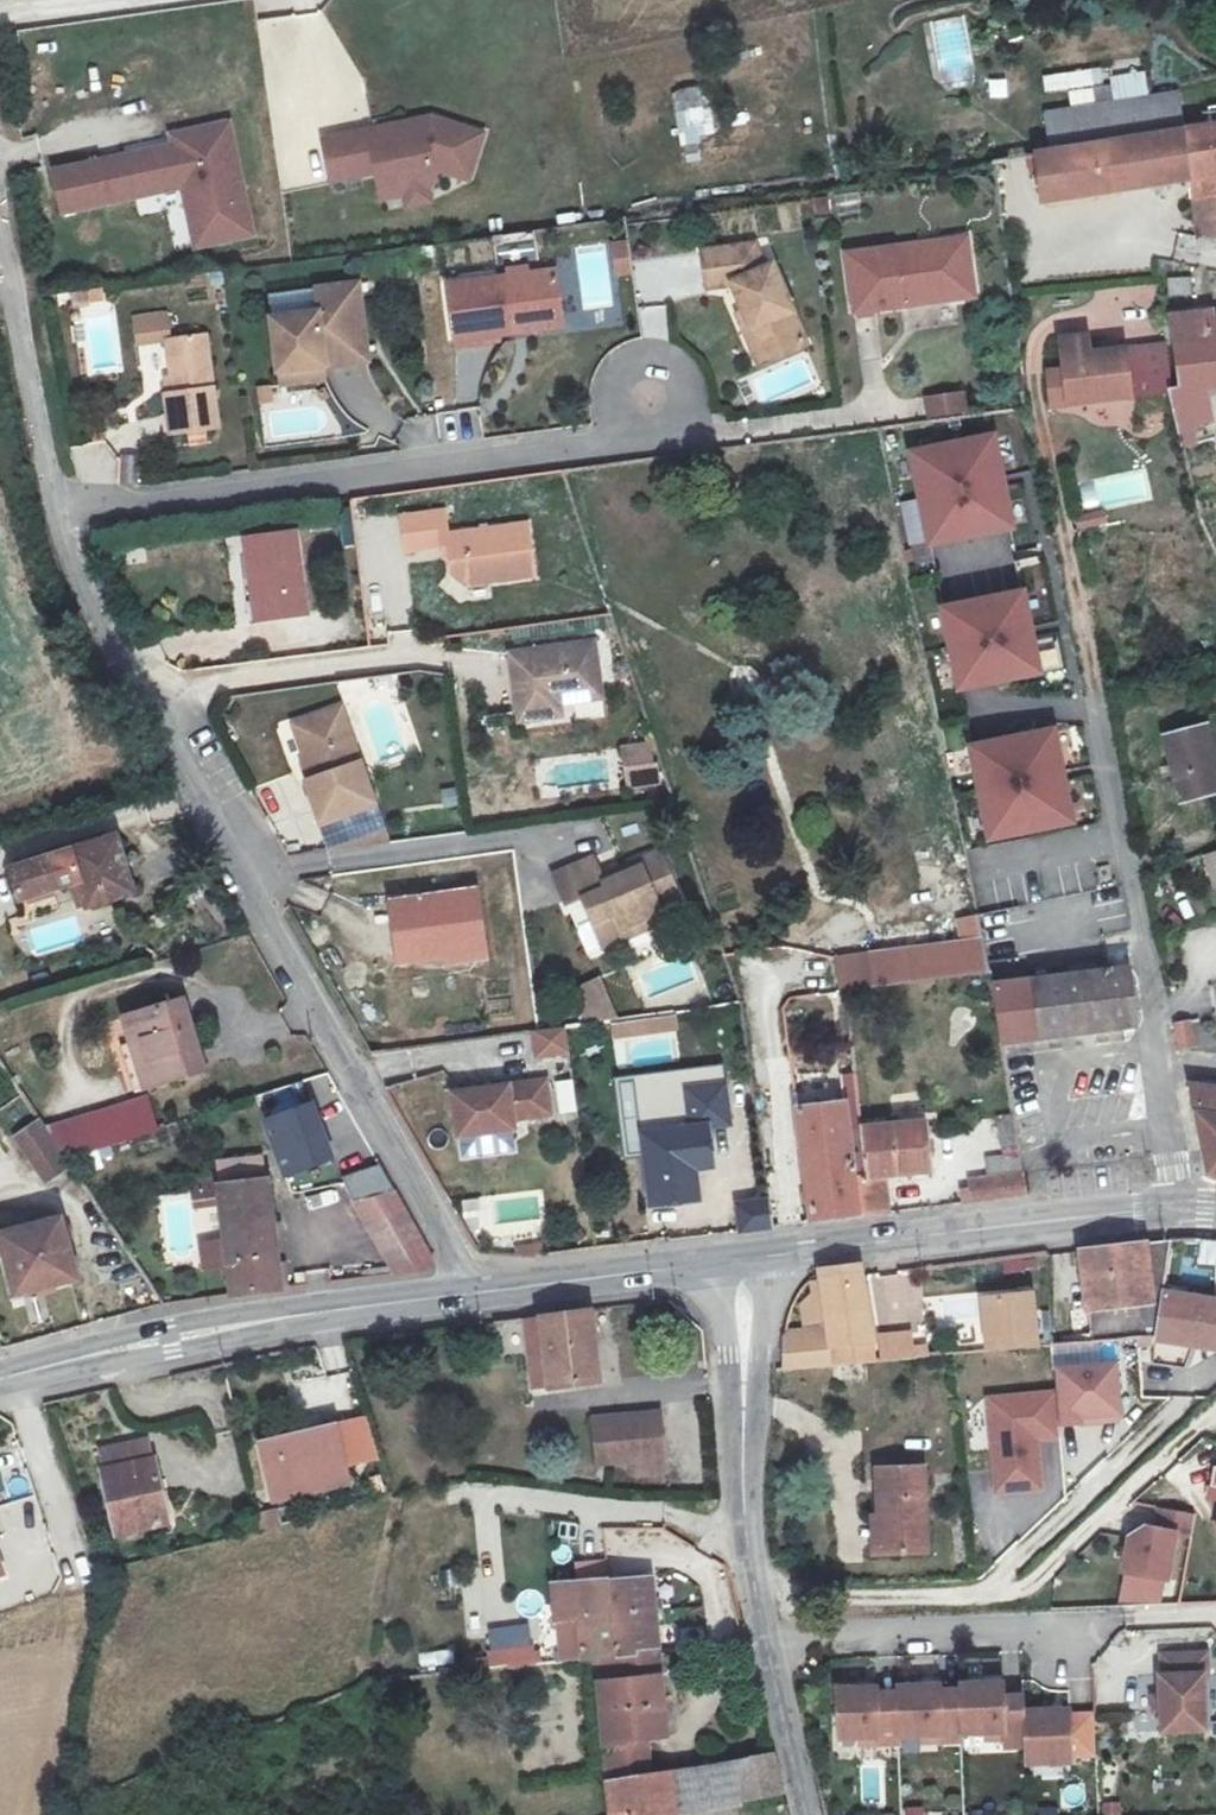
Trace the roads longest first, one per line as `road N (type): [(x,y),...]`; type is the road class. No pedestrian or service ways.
road 1 (residential): [(467,1294),(443,1232),(138,705),(87,608),(58,516)]
road 2 (residential): [(1038,413),(1153,998),(1180,1205)]
road 3 (residential): [(58,516),(653,430)]
road 4 (residential): [(1199,1424),(1024,1591),(757,1597)]
road 5 (secondary): [(0,1383),(172,1336),(467,1294)]
road 6 (secondary): [(745,1254),(1180,1205)]
road 7 (tertiary): [(757,1597),(745,1531),(745,1254)]
road 8 (residential): [(58,516),(0,209)]
road 9 (residential): [(765,1641),(1066,1630)]
road 10 (secondary): [(467,1294),(745,1254)]
road 11 (residential): [(653,430),(670,420),(678,402),(675,382),(660,369),(640,367),(623,376),(614,394),(618,414),(633,427)]
road 12 (tertiary): [(806,1814),(765,1641)]

